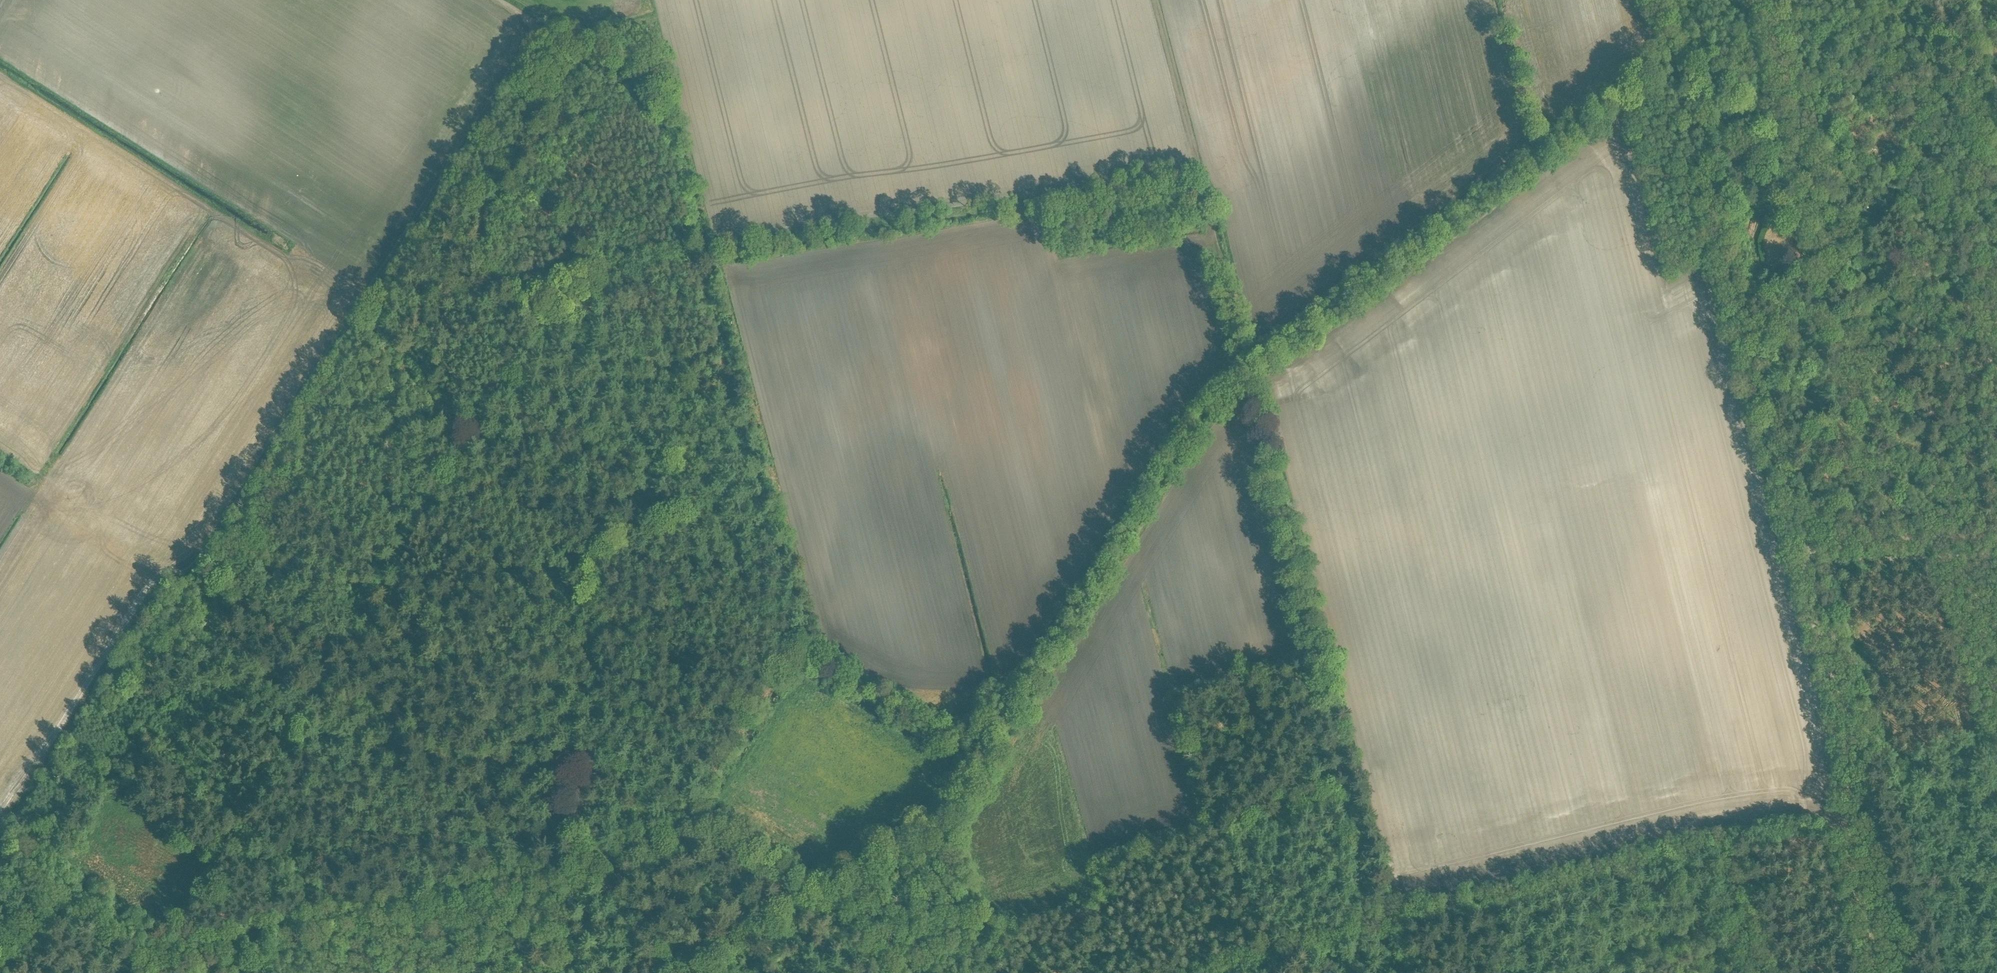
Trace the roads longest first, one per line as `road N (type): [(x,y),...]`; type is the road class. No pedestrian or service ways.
road 1 (track): [(1996,539),(1807,548),(1805,594),(1846,726),(1851,859),(1877,972)]
road 2 (track): [(495,0),(529,22),(531,36),(356,308)]
road 3 (track): [(356,308),(191,563),(165,572)]
road 4 (track): [(1155,0),(1199,170)]
road 5 (track): [(531,24),(610,31),(659,20)]

